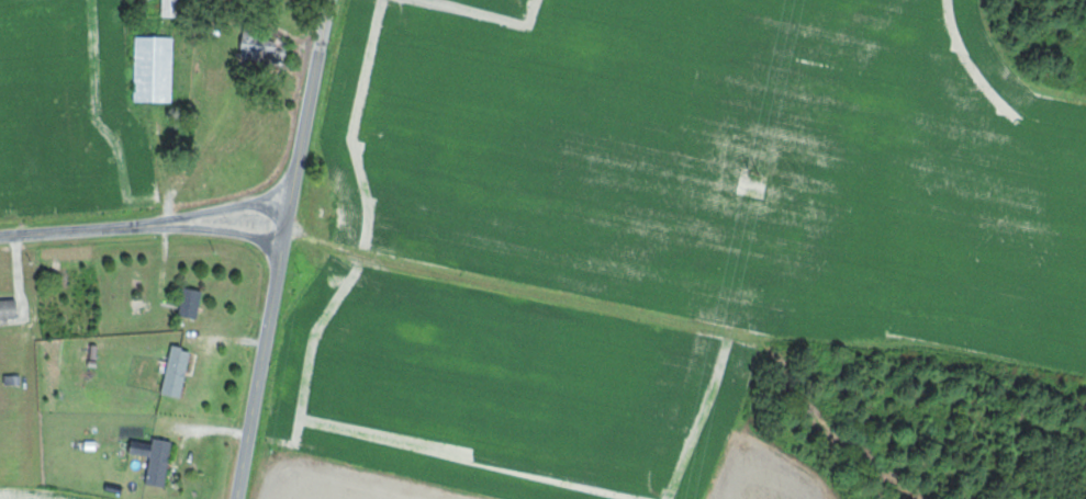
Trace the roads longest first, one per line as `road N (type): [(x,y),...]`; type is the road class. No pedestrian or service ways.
road 1 (residential): [(287,217),(0,241)]
road 2 (residential): [(238,498),(287,217)]
road 3 (residential): [(287,217),(325,31)]

